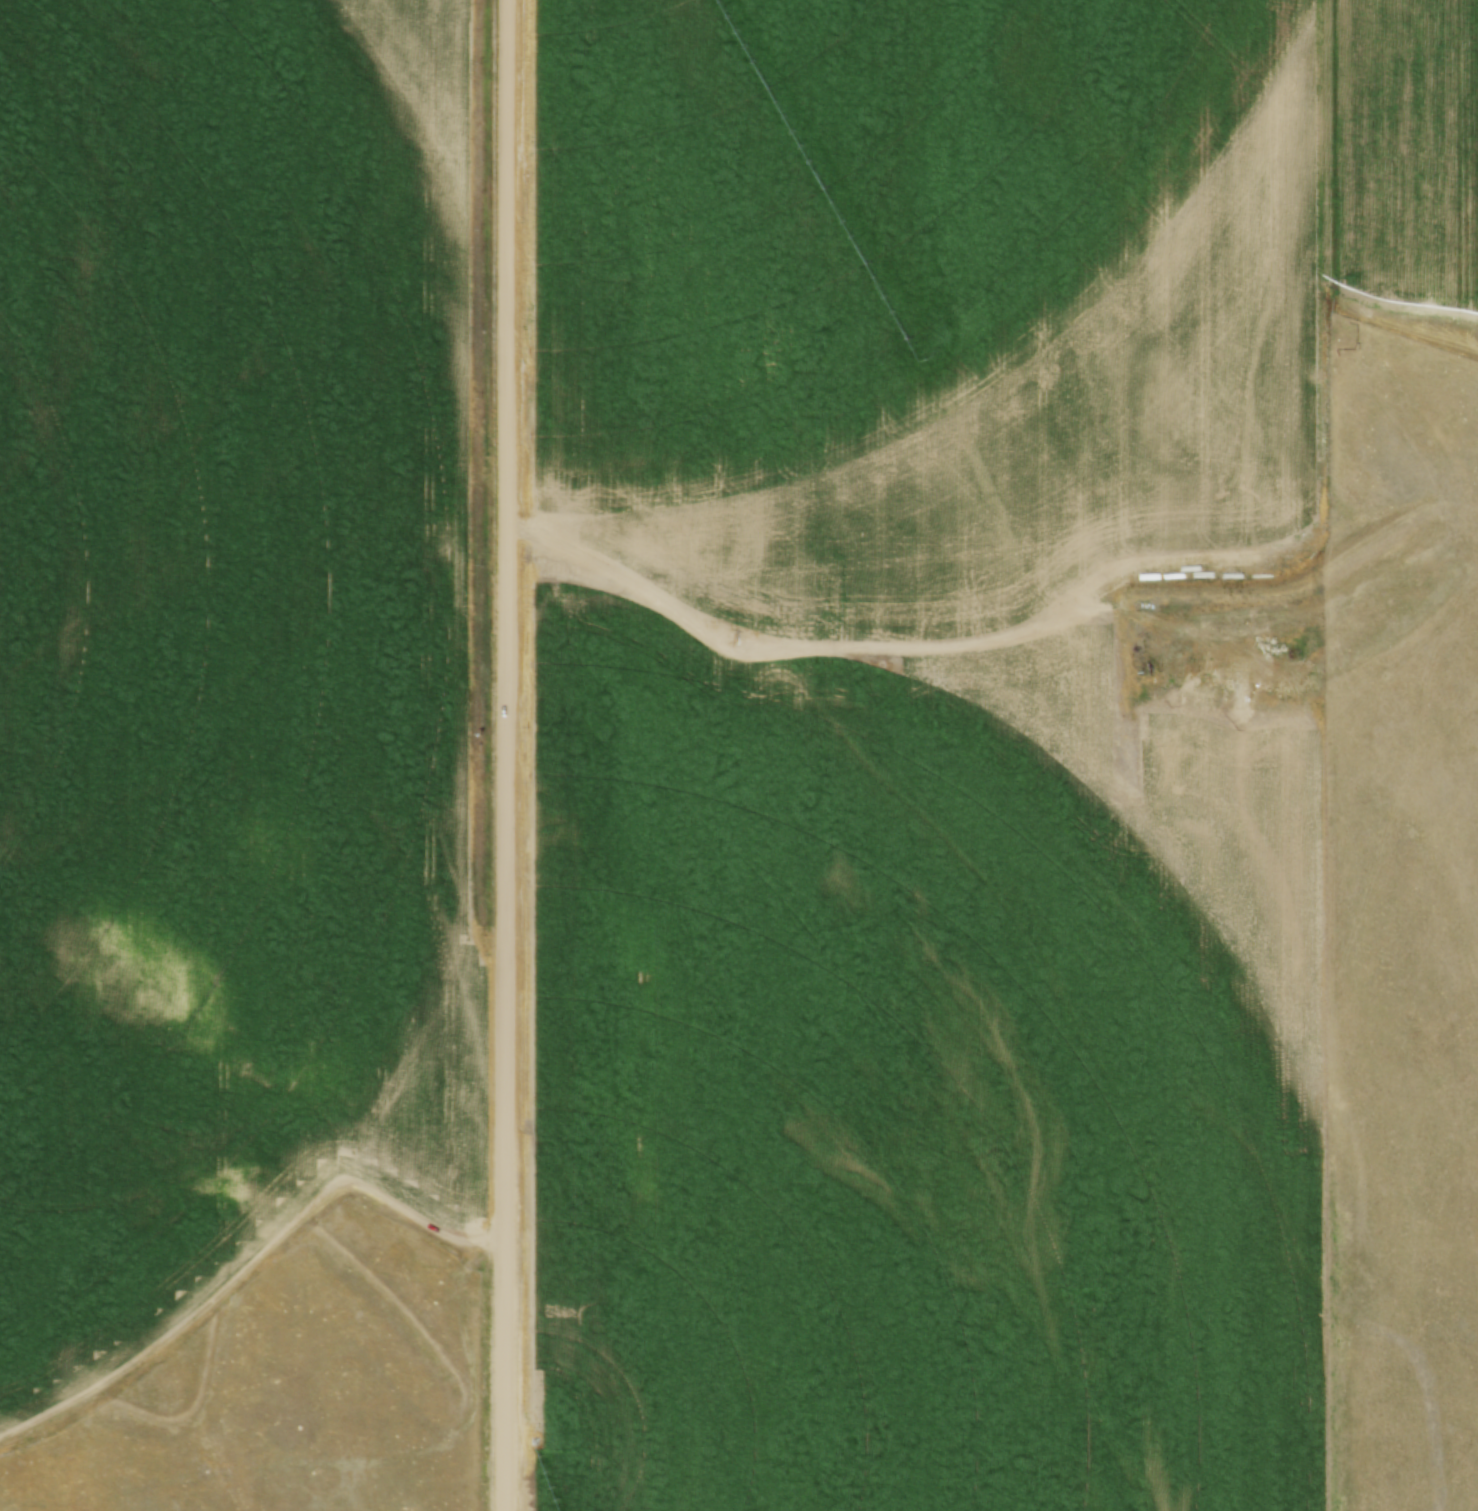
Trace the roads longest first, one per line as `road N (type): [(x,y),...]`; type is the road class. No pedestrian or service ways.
road 1 (residential): [(504,1510),(503,0)]

